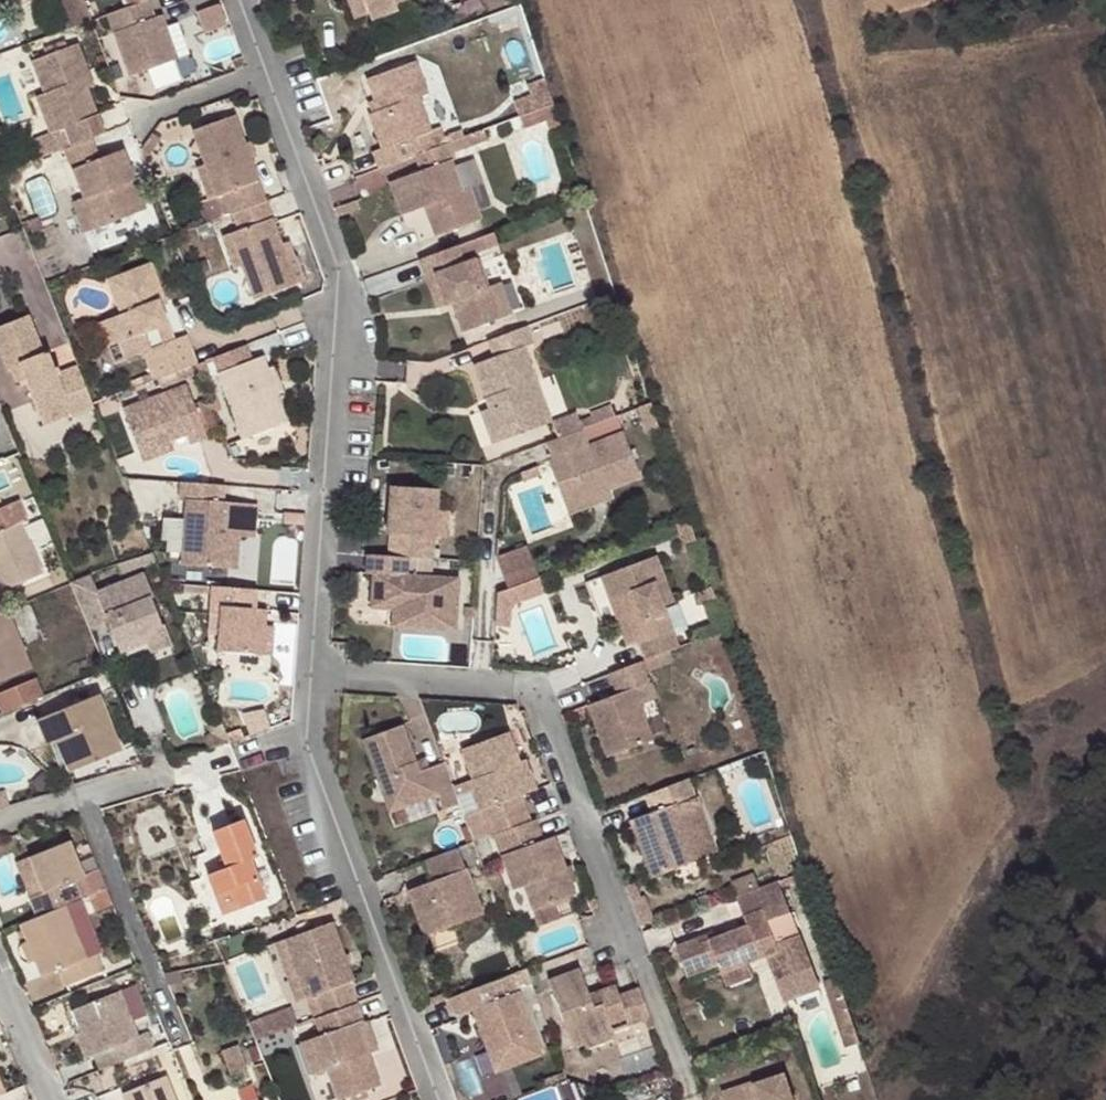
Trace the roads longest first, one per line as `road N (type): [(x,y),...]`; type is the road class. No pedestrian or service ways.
road 1 (residential): [(312,667),(336,256),(239,0)]
road 2 (residential): [(675,1048),(536,690),(312,667)]
road 3 (residential): [(440,1099),(308,739),(312,667)]
road 4 (residential): [(202,764),(0,820)]
road 5 (residential): [(0,978),(49,1099)]

